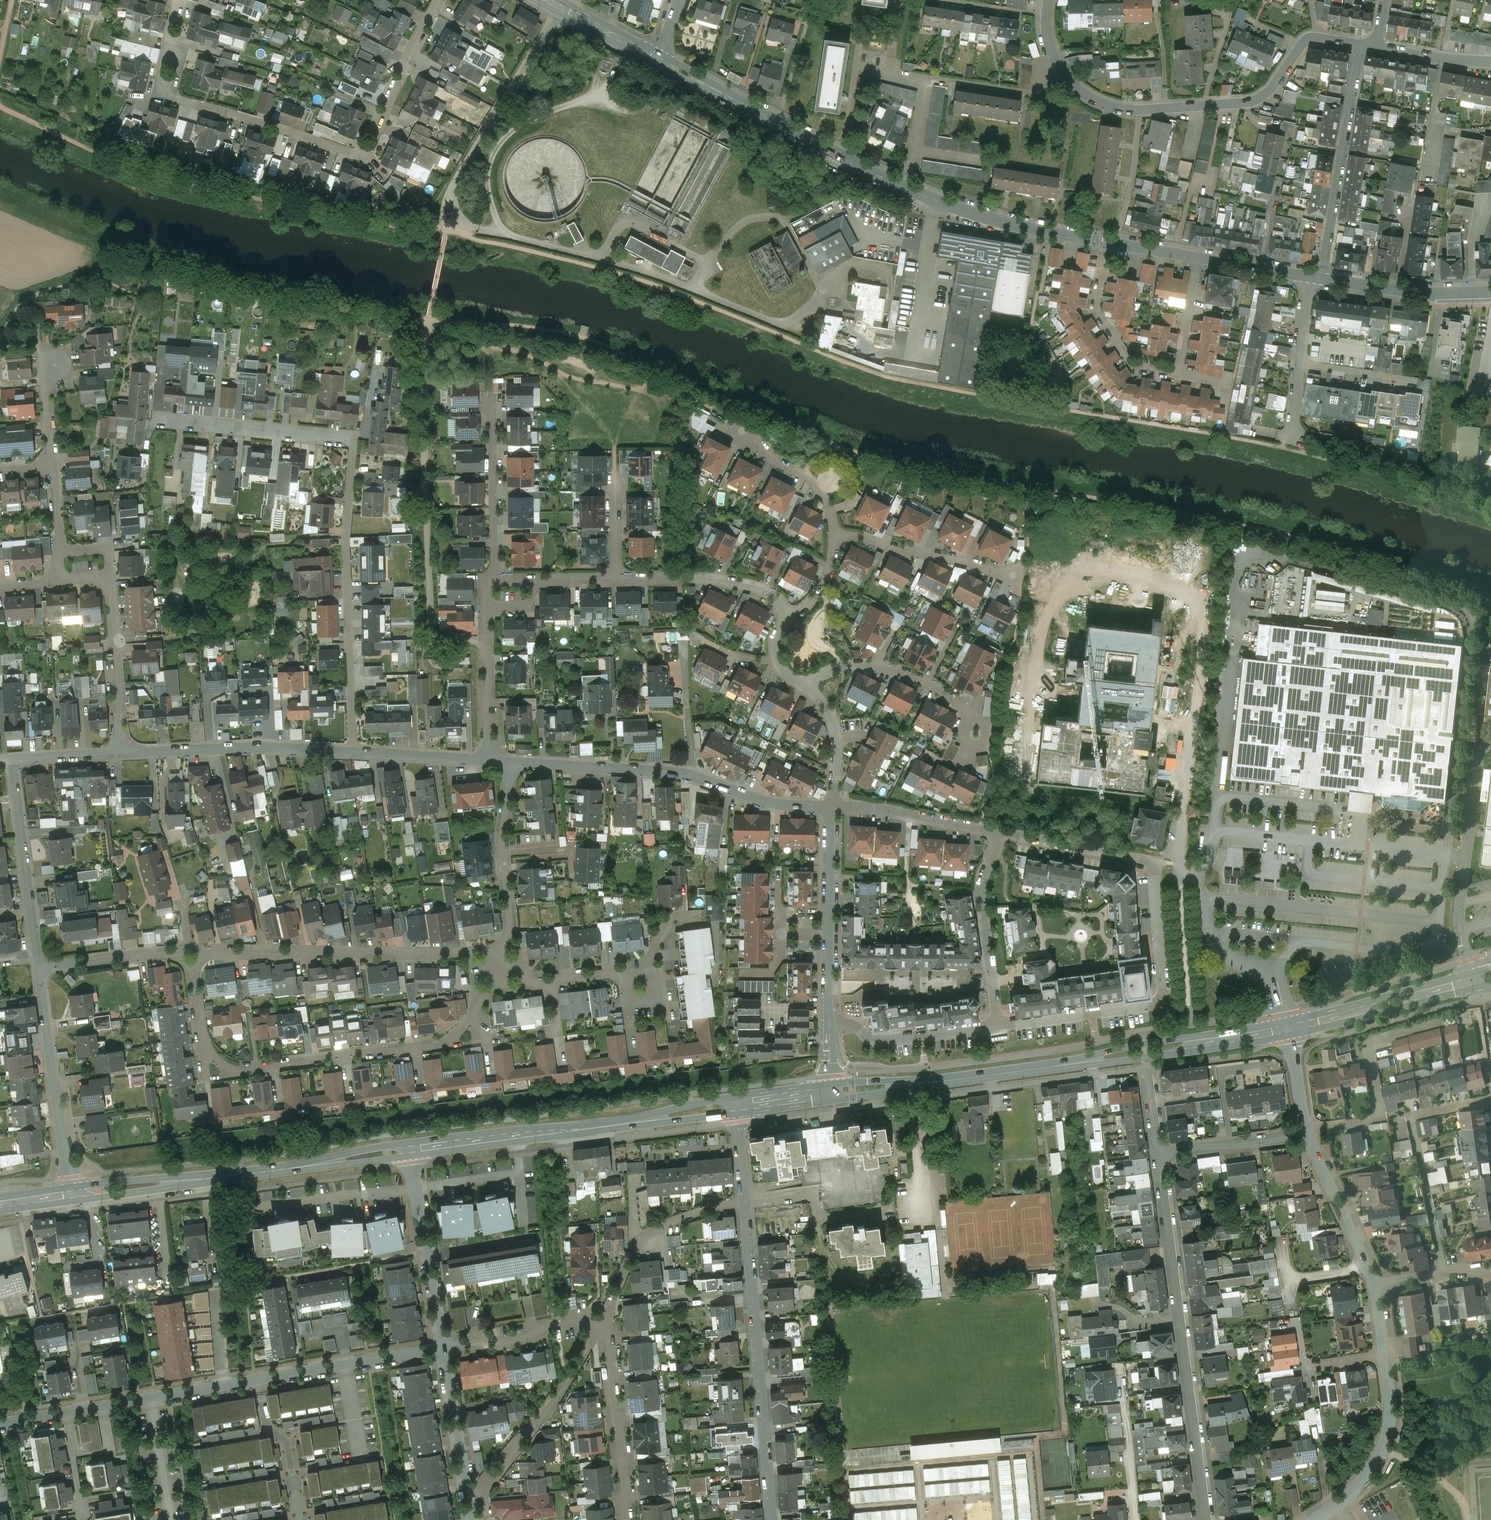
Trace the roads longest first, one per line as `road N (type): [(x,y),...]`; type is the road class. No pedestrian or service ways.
road 1 (residential): [(353,752),(346,533),(355,440),(158,420)]
road 2 (tertiary): [(657,59),(905,187),(997,221),(1115,244)]
road 3 (residential): [(999,833),(1156,863),(1162,991),(1146,1008),(996,1021)]
road 4 (secondary): [(1286,1030),(829,1093)]
road 5 (residential): [(192,951),(205,1059),(226,1070),(437,1046),(468,1025),(501,970)]
road 6 (residential): [(173,99),(360,156),(439,0)]
road 7 (residential): [(632,1519),(607,1319),(442,1348)]
road 8 (residential): [(1205,1519),(1157,1155)]
road 9 (residential): [(1048,0),(1046,36),(1062,72),(1081,92),(1122,109),(1248,101),(1315,38)]
road 10 (secondary): [(411,1150),(70,1195)]
road 11 (residential): [(834,806),(789,805),(686,774),(511,761)]
road 12 (secondary): [(734,1107),(411,1150)]
road 13 (residential): [(770,1519),(744,1201)]
road 14 (residential): [(192,951),(482,952),(501,970)]
road 15 (residential): [(1310,1519),(1367,1475),(1391,1423),(1373,1281)]
road 16 (residential): [(1490,1100),(1411,1116),(1444,1272)]
road 17 (residential): [(1324,280),(1361,47)]
road 18 (residential): [(353,752),(121,753)]
road 19 (residential): [(39,967),(70,1195)]
road 20 (residential): [(830,1021),(834,806)]
road 21 (residential): [(511,761),(502,842),(511,926),(501,970)]
road 22 (secondary): [(1490,979),(1286,1030)]
road 23 (residential): [(11,760),(39,967)]
road 24 (residential): [(807,683),(848,664),(916,676),(961,705),(975,735)]
road 25 (residential): [(411,1150),(442,1348)]
road 26 (residential): [(67,1412),(257,1380)]
road 27 (residential): [(996,1021),(980,893),(999,833)]
road 28 (residential): [(257,1380),(442,1348)]
road 29 (residential): [(489,582),(498,565),(494,400)]
road 30 (residential): [(835,533),(1010,577)]
road 31 (residential): [(1115,244),(1096,311),(1134,365),(1176,375)]
road 32 (residential): [(489,582),(489,760)]
road 33 (residential): [(121,753),(109,577)]
road 34 (residential): [(830,1021),(853,1023),(868,1040),(996,1021)]
road 35 (residential): [(470,1507),(574,1371)]
road 36 (residential): [(551,984),(610,975),(641,988),(670,919)]
road 37 (residential): [(834,806),(999,833)]
road 38 (tertiary): [(1324,280),(1490,291)]
road 39 (residential): [(442,1348),(470,1507)]
road 40 (residential): [(1373,1281),(1309,1134)]
road 41 (residential): [(39,967),(192,951)]
road 42 (residential): [(1157,1155),(1309,1134)]
road 43 (residential): [(257,1380),(266,1425),(286,1439),(299,1519)]
road 44 (residential): [(835,533),(812,482),(743,435)]
road 45 (residential): [(489,760),(353,752)]
road 46 (residential): [(834,806),(838,728),(807,683)]
road 47 (residential): [(618,579),(489,582)]
road 48 (tertiary): [(546,0),(657,59)]
road 49 (residential): [(635,1248),(685,1216),(744,1201)]

